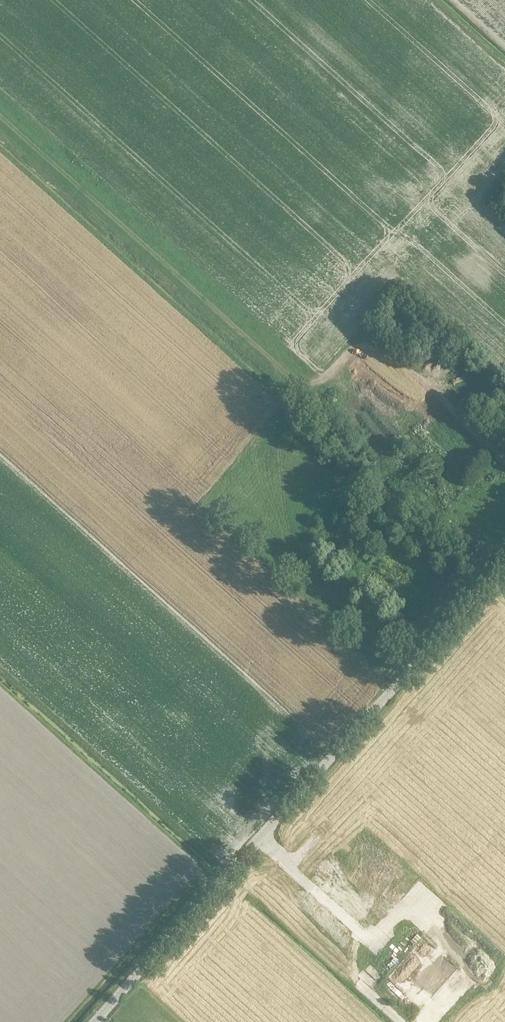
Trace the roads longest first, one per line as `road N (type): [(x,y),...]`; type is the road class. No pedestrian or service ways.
road 1 (track): [(504,459),(375,347),(354,351),(323,383),(294,380),(0,117)]
road 2 (unclassified): [(95,1021),(504,564)]
road 3 (track): [(434,1021),(478,975),(407,913),(374,947),(257,841)]
road 4 (track): [(294,380),(277,405),(288,533),(311,581),(421,658)]

